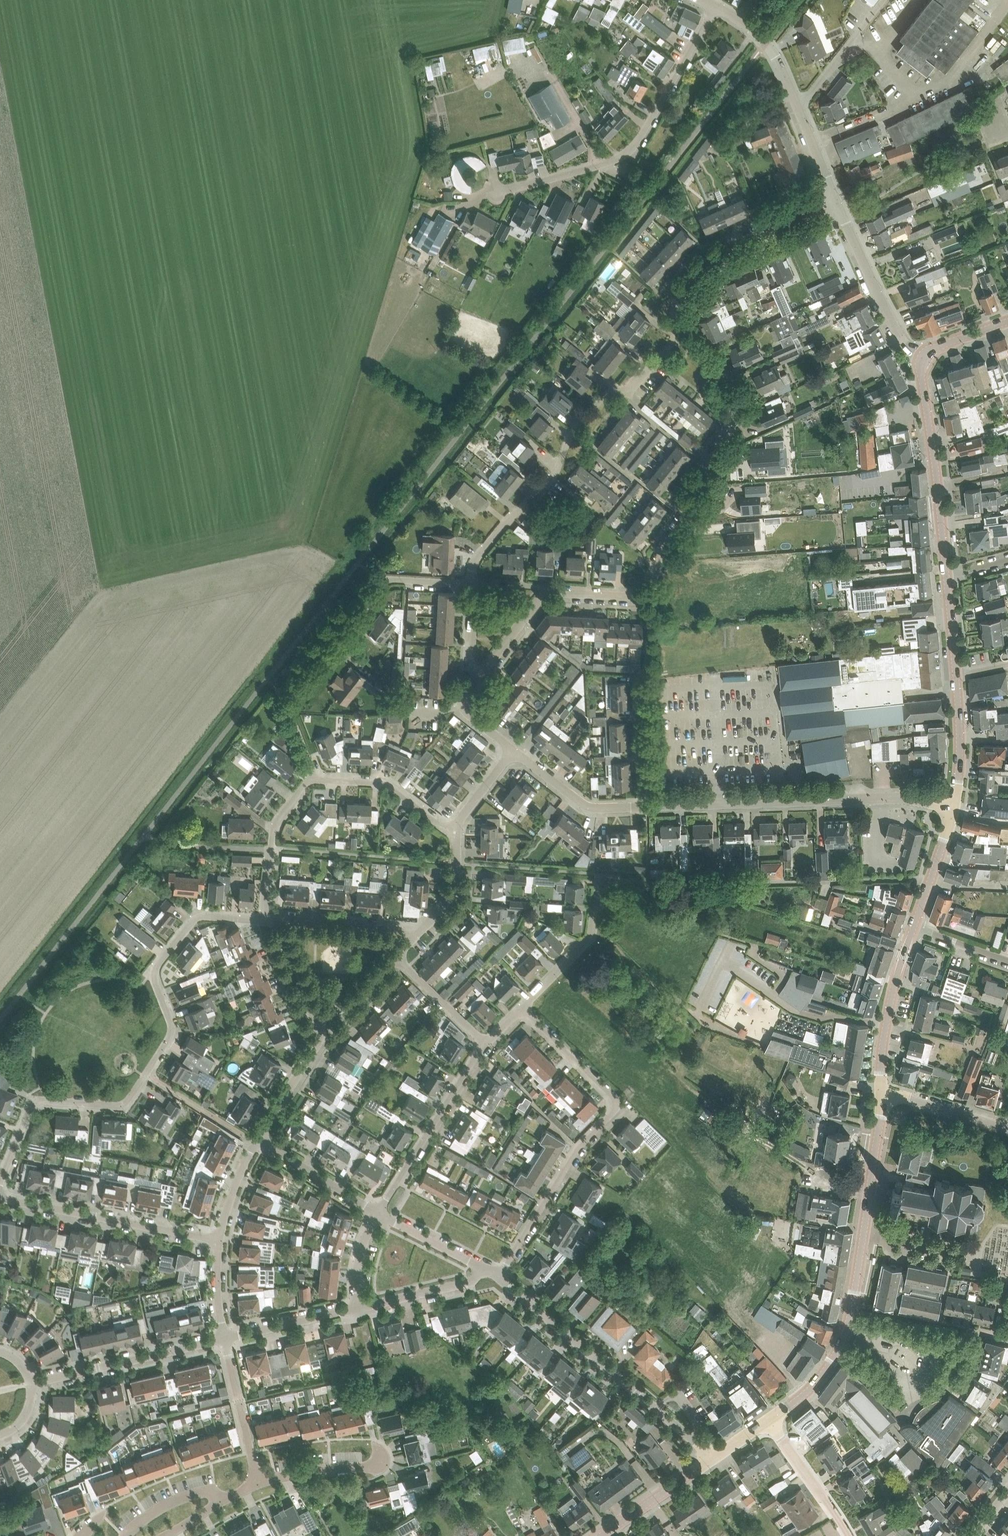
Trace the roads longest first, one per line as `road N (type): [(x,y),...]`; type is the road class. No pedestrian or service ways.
road 1 (residential): [(0,1187),(33,1101),(128,1101),(171,1031),(155,970),(191,923),(205,916),(275,920)]
road 2 (residential): [(554,592),(647,593),(736,417),(737,396),(680,334)]
road 3 (residential): [(554,976),(737,1132),(661,1230)]
road 4 (residential): [(497,1275),(578,1149),(615,1106),(523,1007)]
road 5 (residential): [(474,583),(474,562),(553,477),(582,422),(607,395),(629,393),(680,334)]
road 6 (residential): [(473,198),(627,153),(715,6)]
road 7 (residential): [(314,773),(289,707),(385,583),(474,583)]
road 8 (tertiary): [(805,1394),(836,1354),(850,1317),(882,1094)]
road 9 (residential): [(953,808),(900,797),(641,807)]
road 10 (residential): [(714,1458),(497,1275)]
road 11 (tertiary): [(837,200),(772,51),(715,6)]
road 12 (residential): [(680,334),(676,307),(718,256),(837,200)]
road 13 (residential): [(219,1239),(0,1198)]
road 14 (tertiary): [(946,576),(924,358)]
road 15 (residential): [(805,1394),(661,1230)]
road 16 (residential): [(379,1213),(486,1044)]
road 17 (residential): [(30,1383),(224,1338)]
road 18 (tertiary): [(924,358),(898,334),(837,200)]
road 19 (tertiary): [(882,1094),(891,1001),(914,927)]
road 20 (residential): [(275,920),(267,895),(273,827),(314,773)]
road 21 (residential): [(457,827),(437,823),(387,786),(314,773)]
road 22 (residential): [(258,1485),(372,1467),(382,1460),(374,1438)]
road 23 (residential): [(258,1485),(224,1338)]
road 24 (residential): [(641,807),(587,806),(514,750)]
road 25 (residential): [(852,1535),(770,1419)]
road 26 (residential): [(379,1213),(258,1140)]
road 27 (residential): [(412,939),(396,929),(275,920)]
road 28 (residential): [(258,1140),(319,1041),(315,1019)]
road 29 (residential): [(224,1338),(359,1307)]
road 30 (tertiary): [(600,1535),(714,1458)]
road 31 (residential): [(359,1307),(463,1283),(483,1267)]
road 32 (tertiary): [(953,808),(956,676)]
road 33 (unclassified): [(1007,1128),(882,1094)]
road 34 (residential): [(641,807),(636,678)]
road 35 (residential): [(412,939),(453,897),(457,827)]
road 36 (residential): [(486,1044),(395,957)]
road 37 (tertiary): [(914,927),(953,808)]

